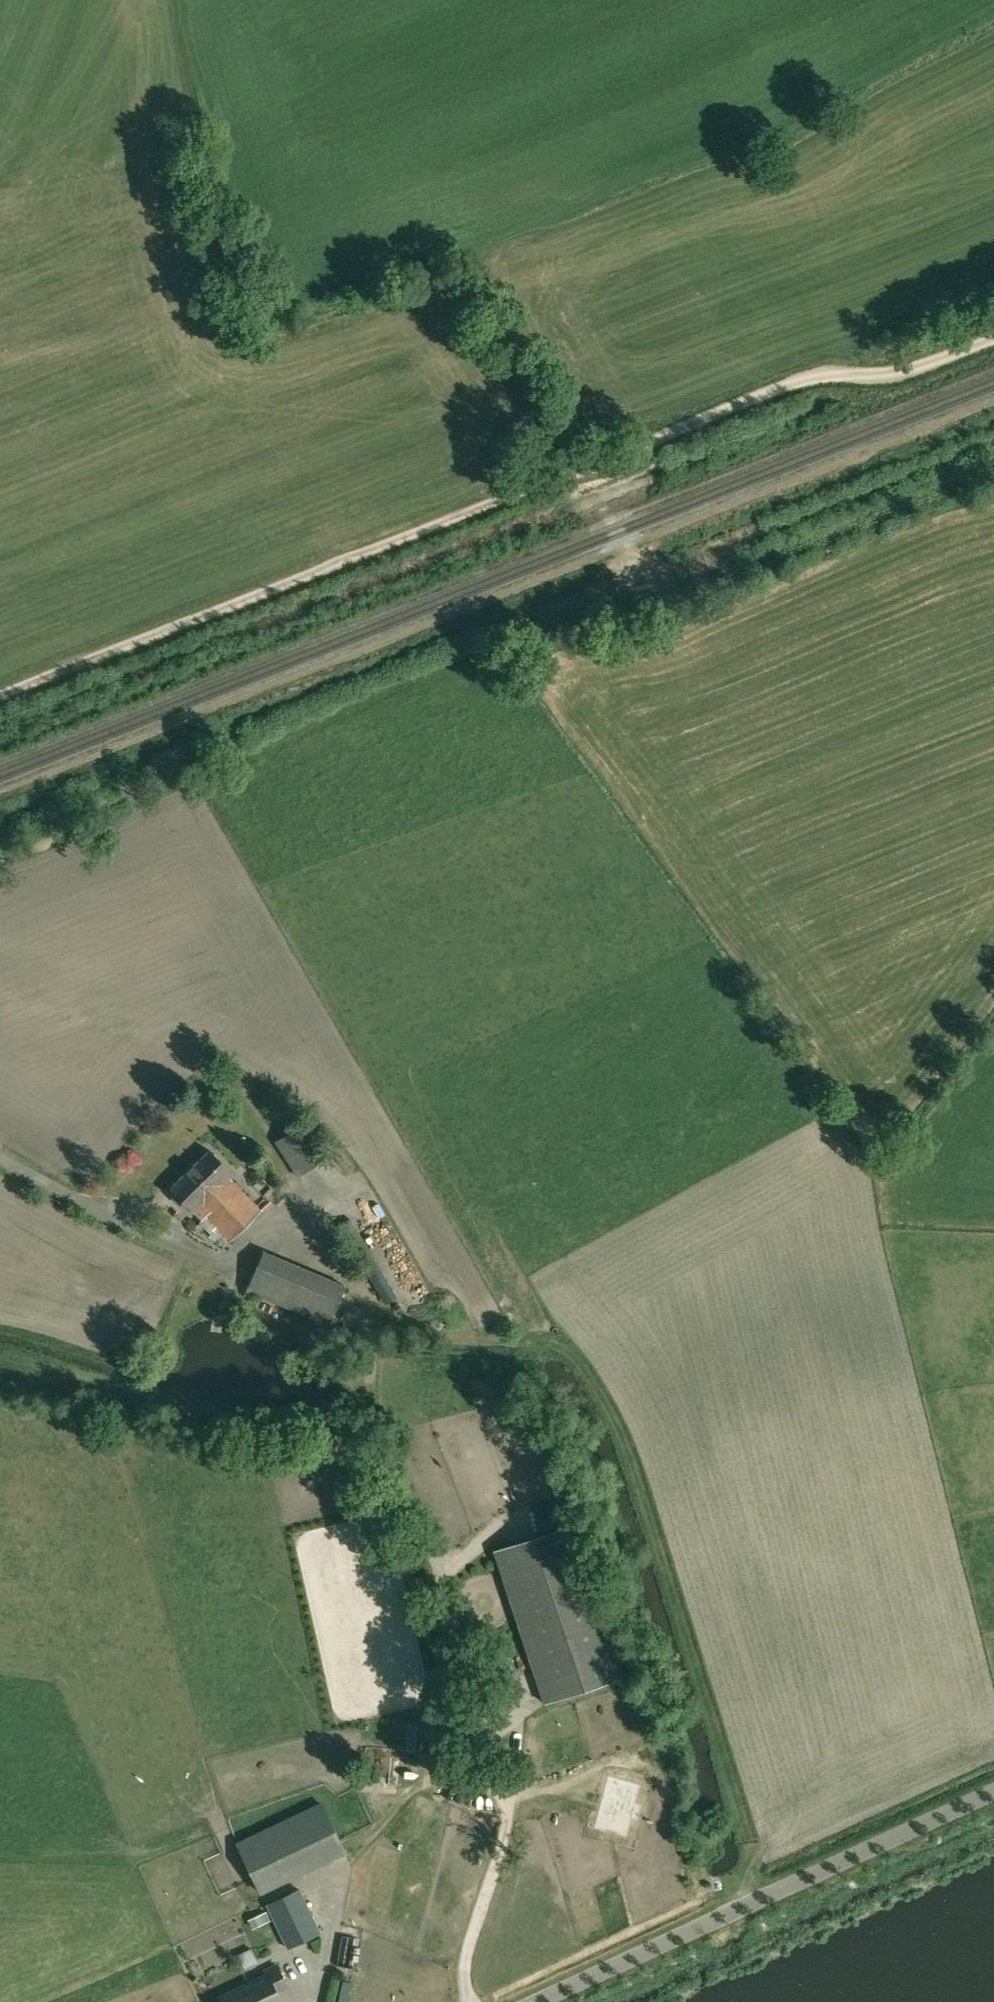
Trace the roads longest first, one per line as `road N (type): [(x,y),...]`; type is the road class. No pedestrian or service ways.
road 1 (track): [(0,698),(611,462),(772,390),(825,374),(911,371),(993,338)]
road 2 (unclassified): [(551,2001),(993,1798)]

